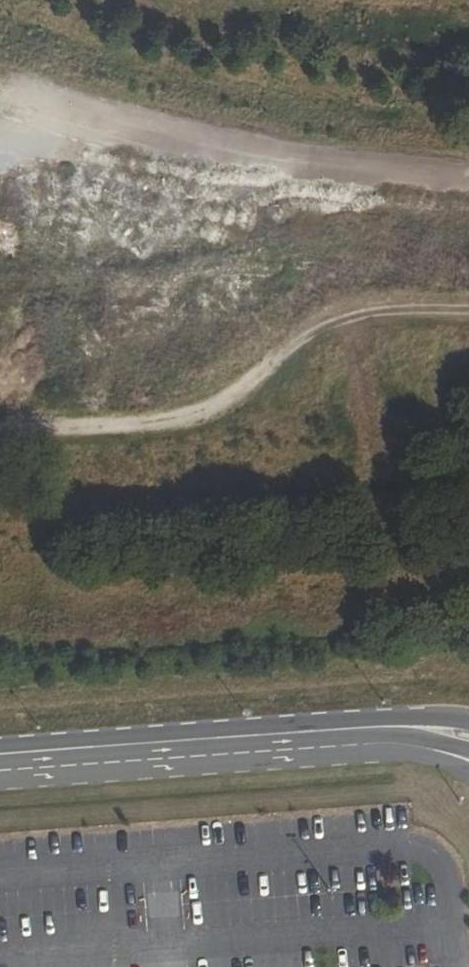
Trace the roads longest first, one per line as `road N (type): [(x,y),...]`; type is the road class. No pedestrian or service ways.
road 1 (track): [(365,176),(0,193)]
road 2 (tertiary): [(468,719),(412,718),(144,754)]
road 3 (tertiary): [(144,754),(414,746)]
road 4 (tertiary): [(0,766),(144,754)]

